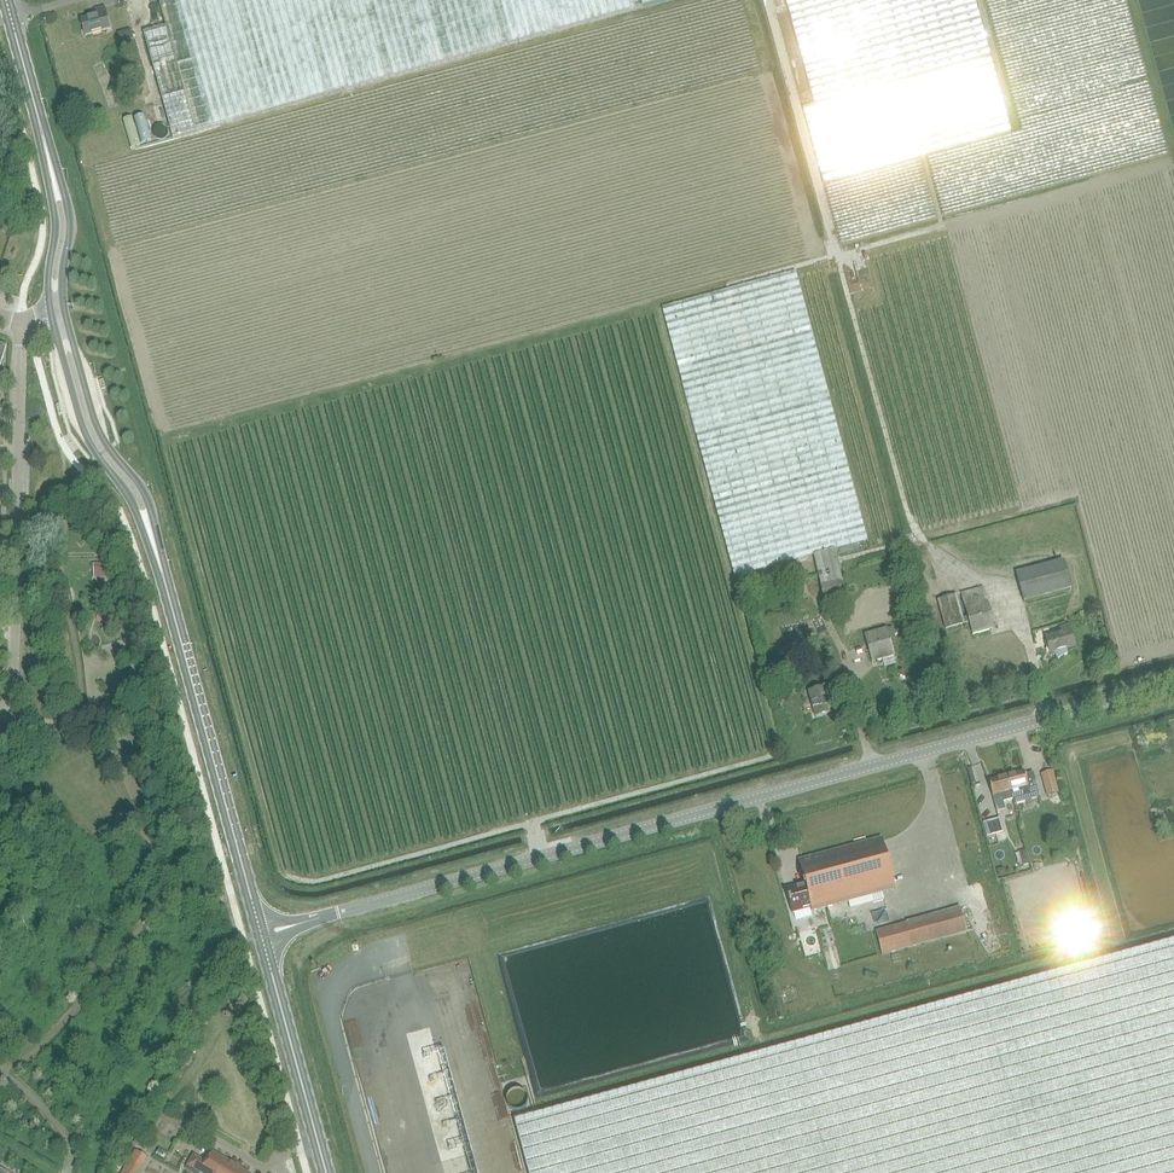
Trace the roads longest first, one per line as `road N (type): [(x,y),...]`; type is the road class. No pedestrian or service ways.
road 1 (unclassified): [(299,924),(1173,684)]
road 2 (residential): [(12,713),(20,322)]
road 3 (secondary): [(258,926),(162,573)]
road 4 (secondary): [(51,318),(82,428),(127,495),(162,573)]
road 5 (secondary): [(162,573),(146,497),(99,432),(65,315)]
road 6 (secondary): [(325,1172),(263,942)]
road 7 (secondary): [(65,315),(71,221),(43,135)]
road 8 (secondary): [(43,135),(55,228),(51,318)]
road 9 (secondary): [(43,135),(5,0)]

